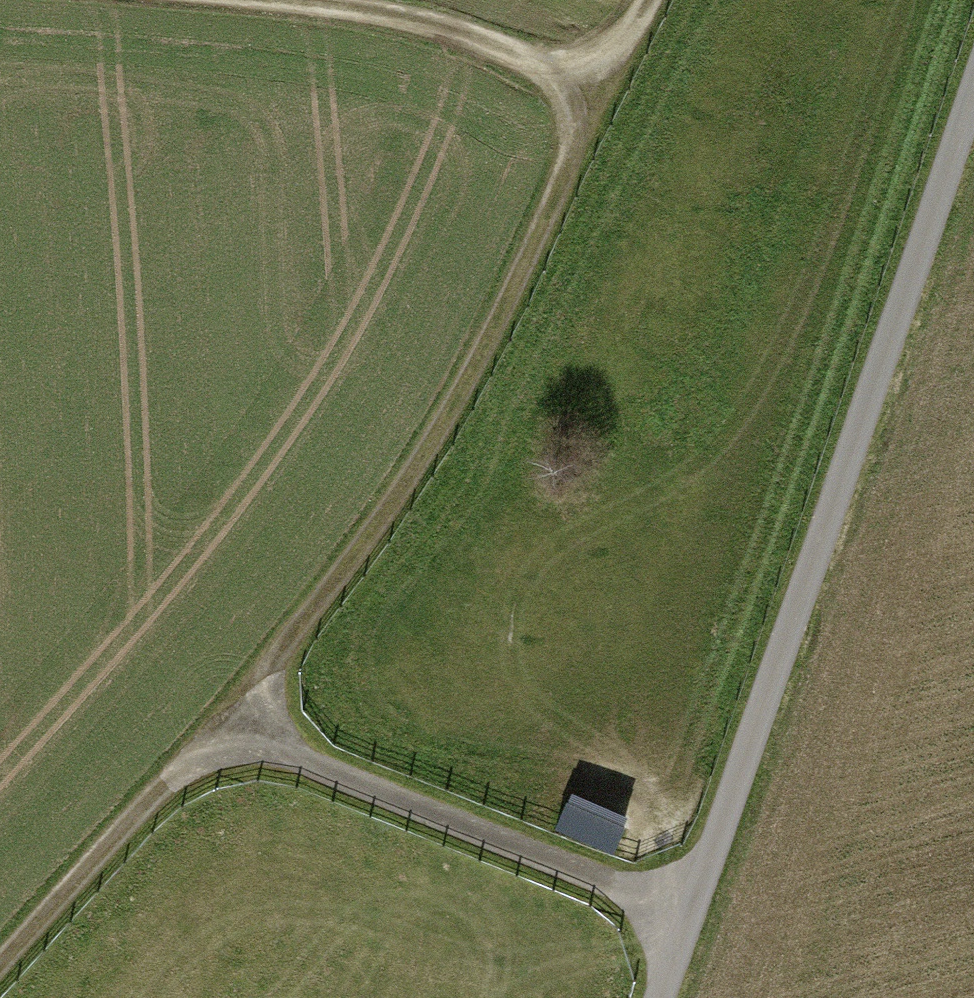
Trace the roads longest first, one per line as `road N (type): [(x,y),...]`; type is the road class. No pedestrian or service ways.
road 1 (track): [(0,985),(224,730),(419,453),(646,0)]
road 2 (unclassified): [(660,997),(973,74)]
road 3 (track): [(685,921),(224,730)]
road 4 (track): [(254,0),(488,36),(602,84)]

